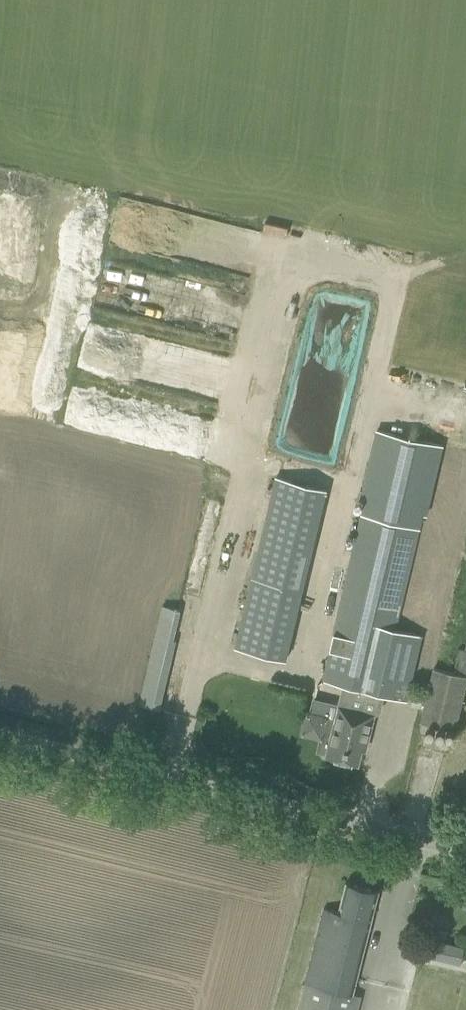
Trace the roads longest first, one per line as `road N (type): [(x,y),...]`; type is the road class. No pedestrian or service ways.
road 1 (unclassified): [(465,840),(0,728)]

